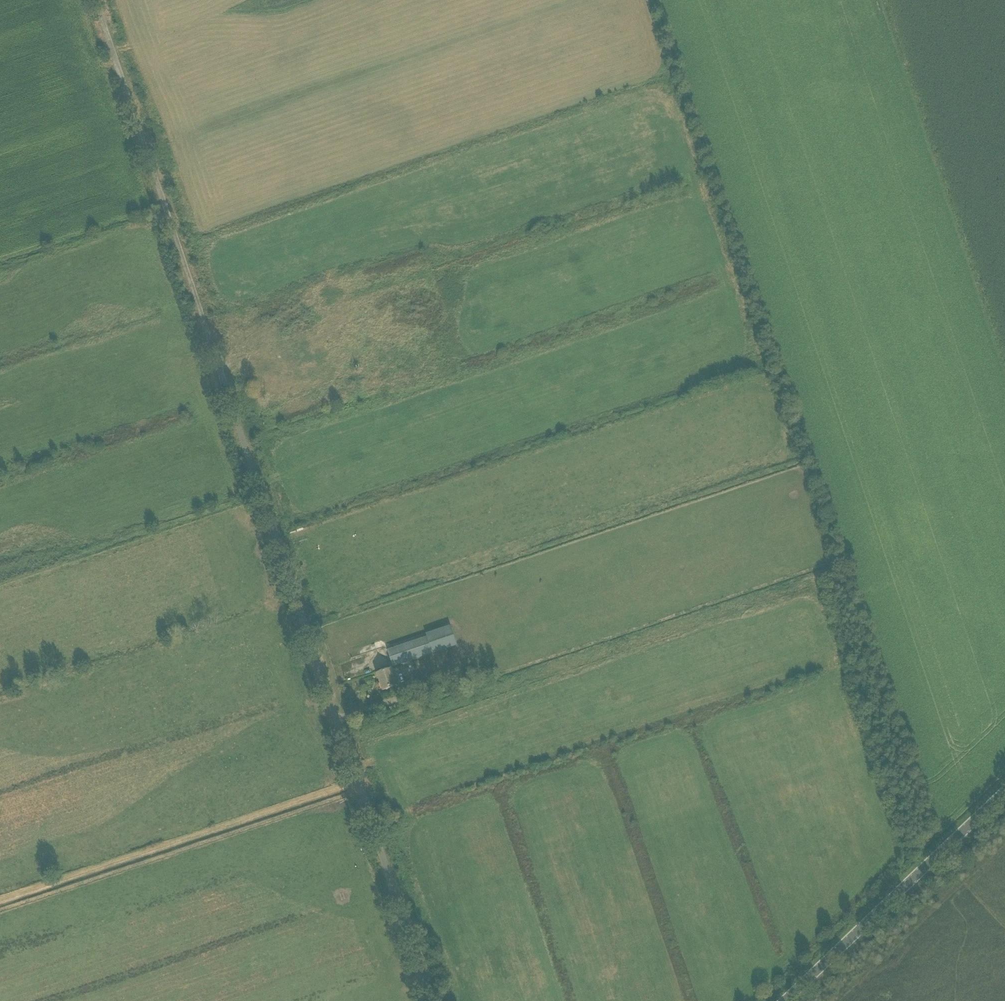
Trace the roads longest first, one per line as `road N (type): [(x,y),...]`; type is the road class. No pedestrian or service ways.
road 1 (unclassified): [(431,1000),(100,0)]
road 2 (tertiary): [(791,1000),(1004,797)]

